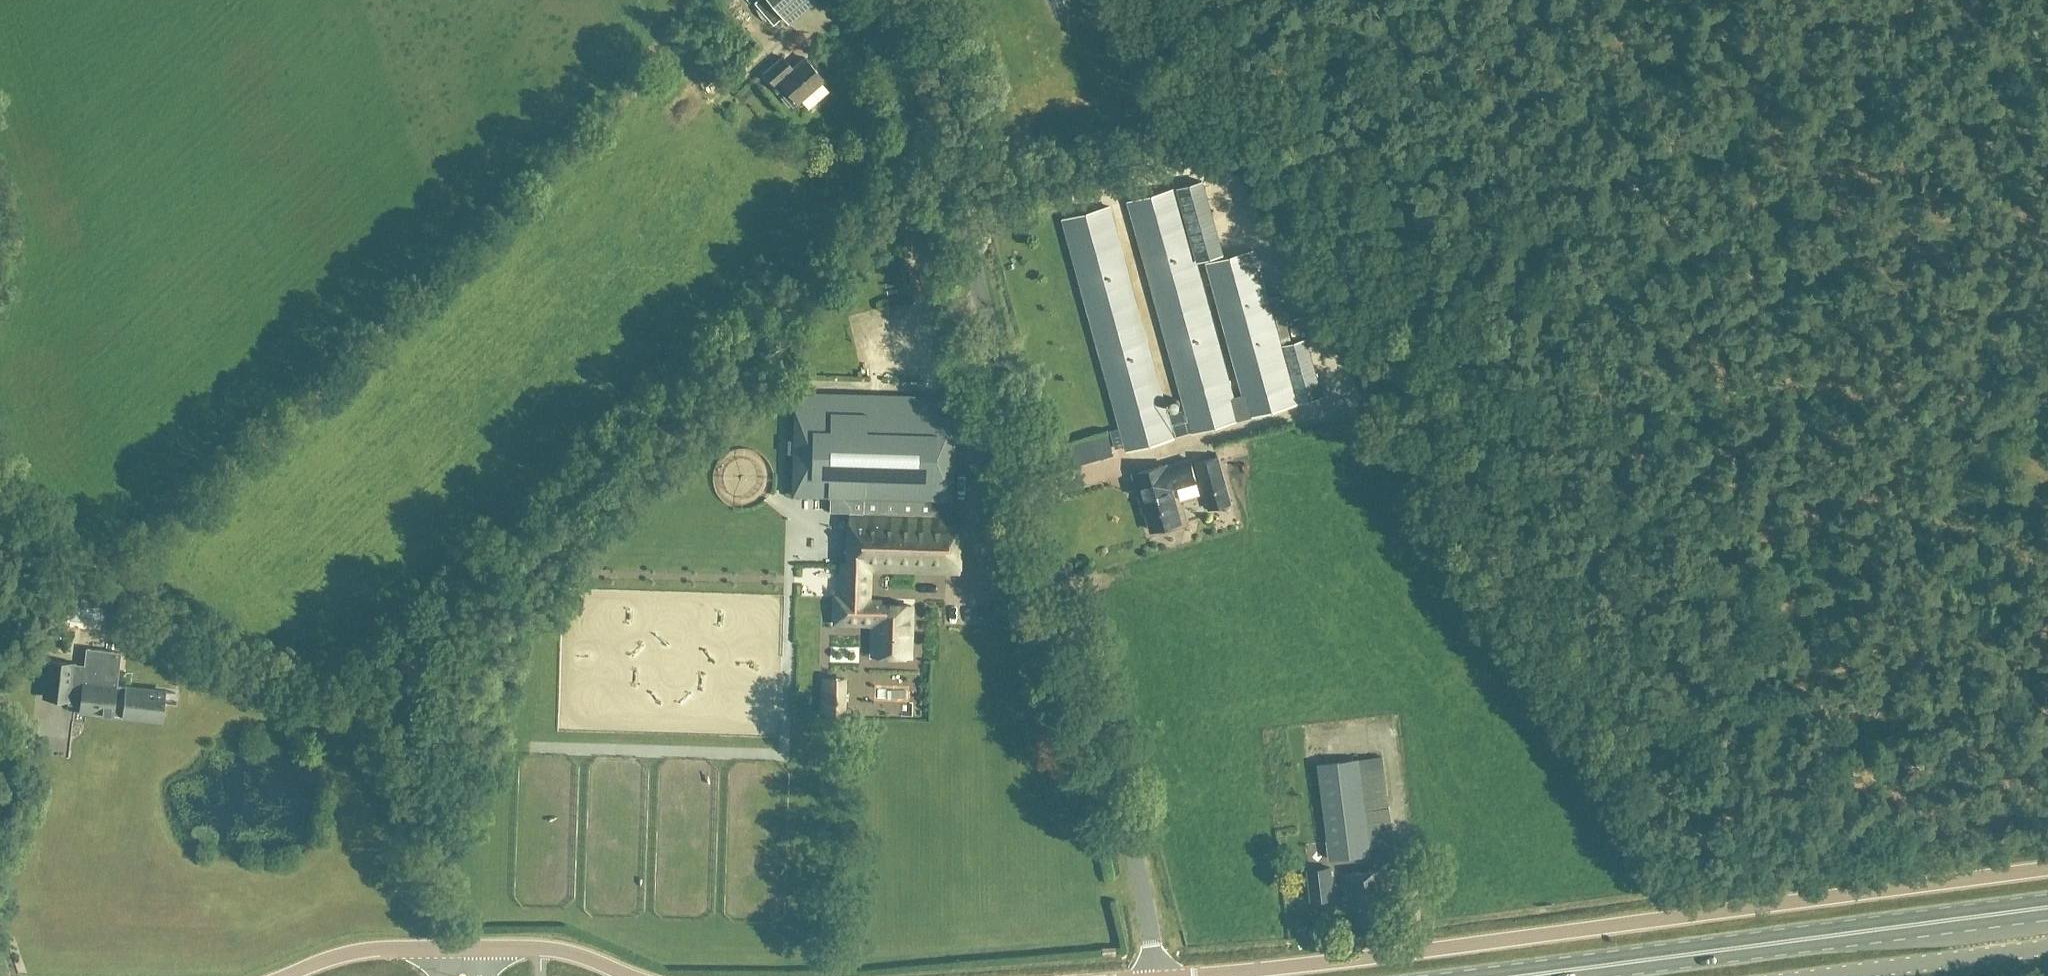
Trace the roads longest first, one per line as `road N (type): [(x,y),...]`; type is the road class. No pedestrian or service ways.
road 1 (unclassified): [(1156,975),(1129,834),(905,0)]
road 2 (unclassified): [(1197,975),(2047,870)]
road 3 (primary): [(1527,975),(2047,908)]
road 4 (unclassified): [(2047,948),(1836,975)]
road 5 (unclassified): [(292,975),(369,952),(463,948)]
road 6 (unclassified): [(463,948),(561,950),(626,975)]

